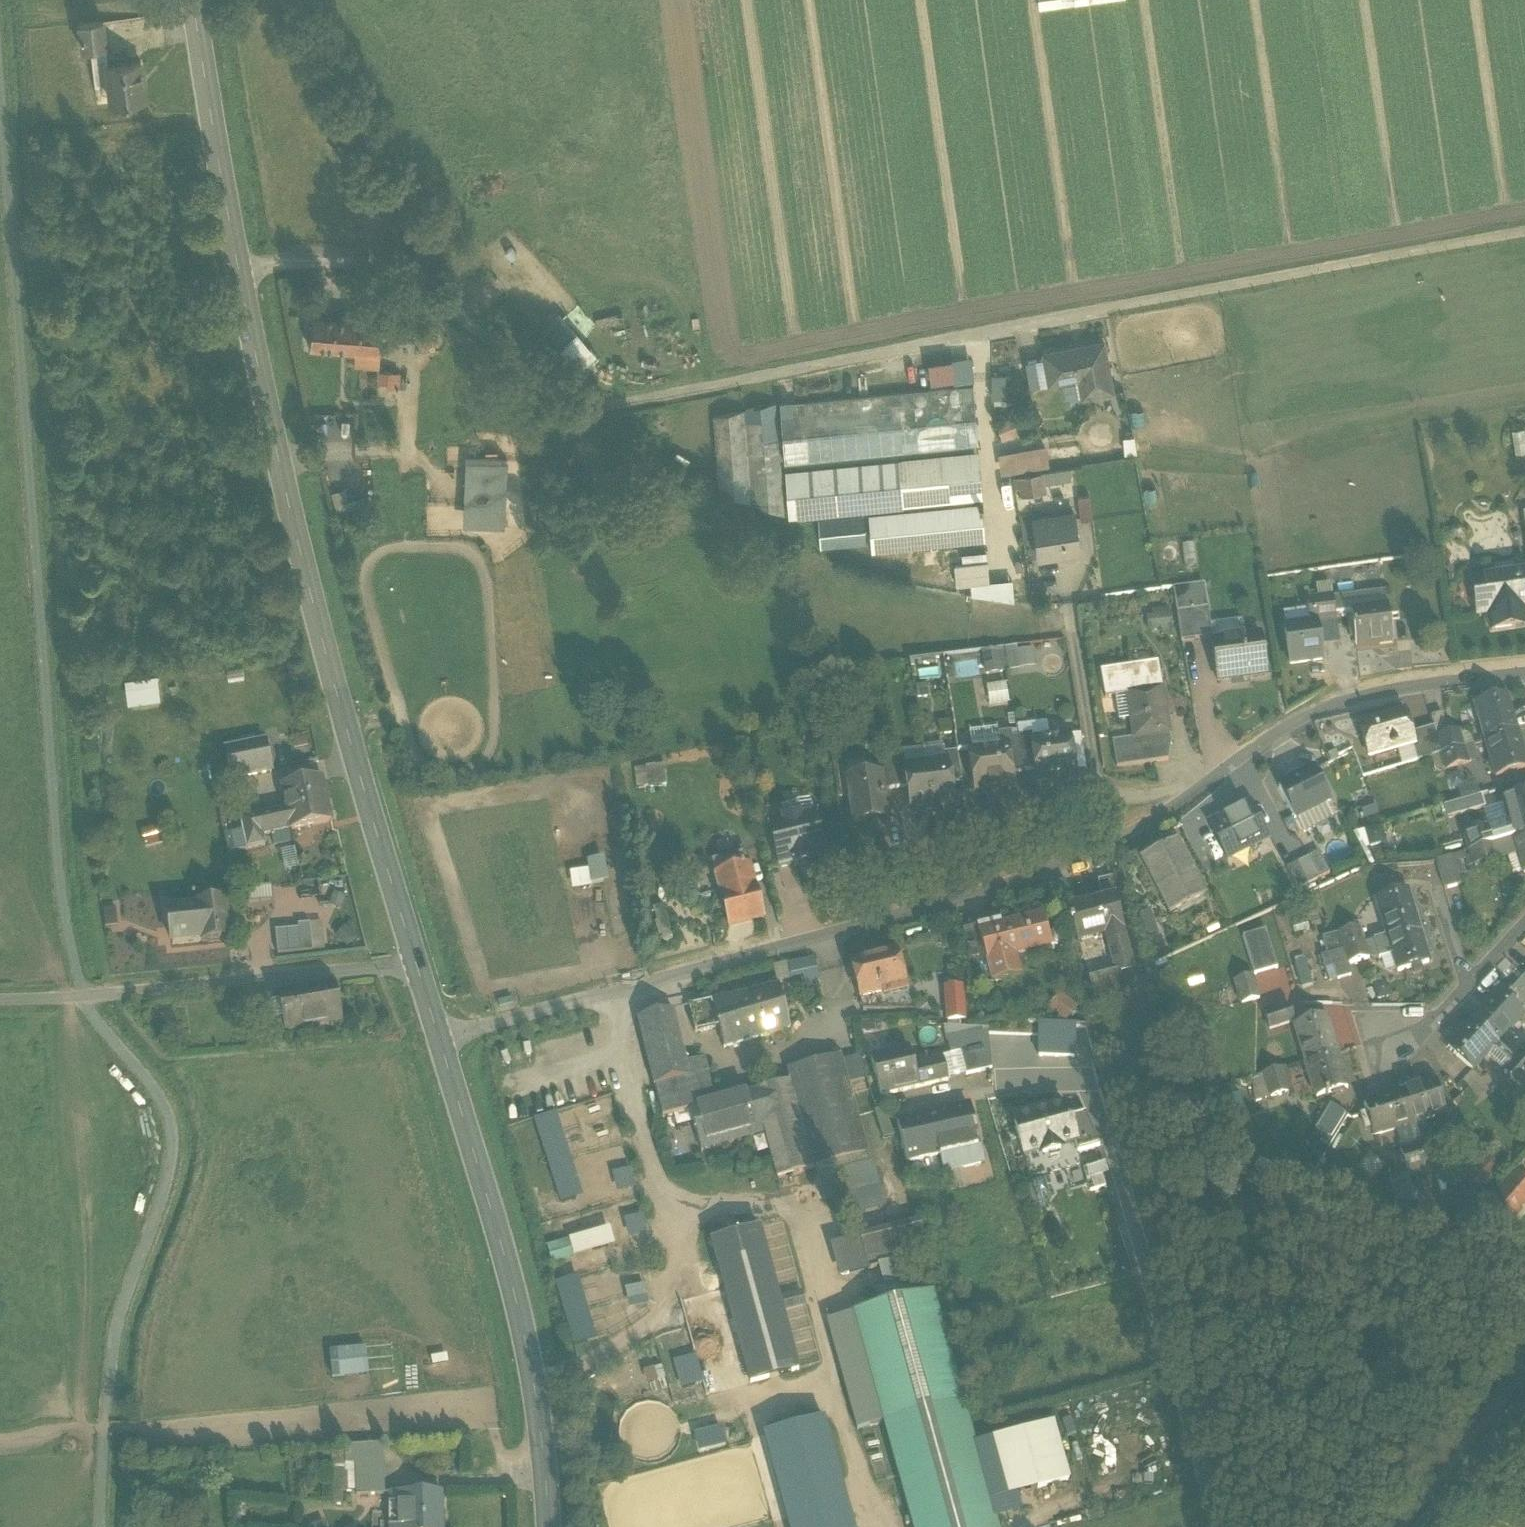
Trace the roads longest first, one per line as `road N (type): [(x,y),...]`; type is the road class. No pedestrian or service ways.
road 1 (track): [(0,180),(57,908),(85,1018),(146,1087),(167,1135),(159,1183),(107,1323),(97,1526)]
road 2 (track): [(1524,230),(570,408),(386,263),(244,271)]
road 3 (residential): [(1524,671),(1430,680),(1335,700),(1108,851),(843,938),(445,1048)]
road 4 (secondary): [(445,1048),(311,578),(244,271),(198,0)]
road 5 (secondary): [(547,1526),(535,1392),(513,1287),(445,1048)]
road 6 (track): [(421,965),(0,998)]
road 7 (primary): [(1435,1526),(1524,1417)]

